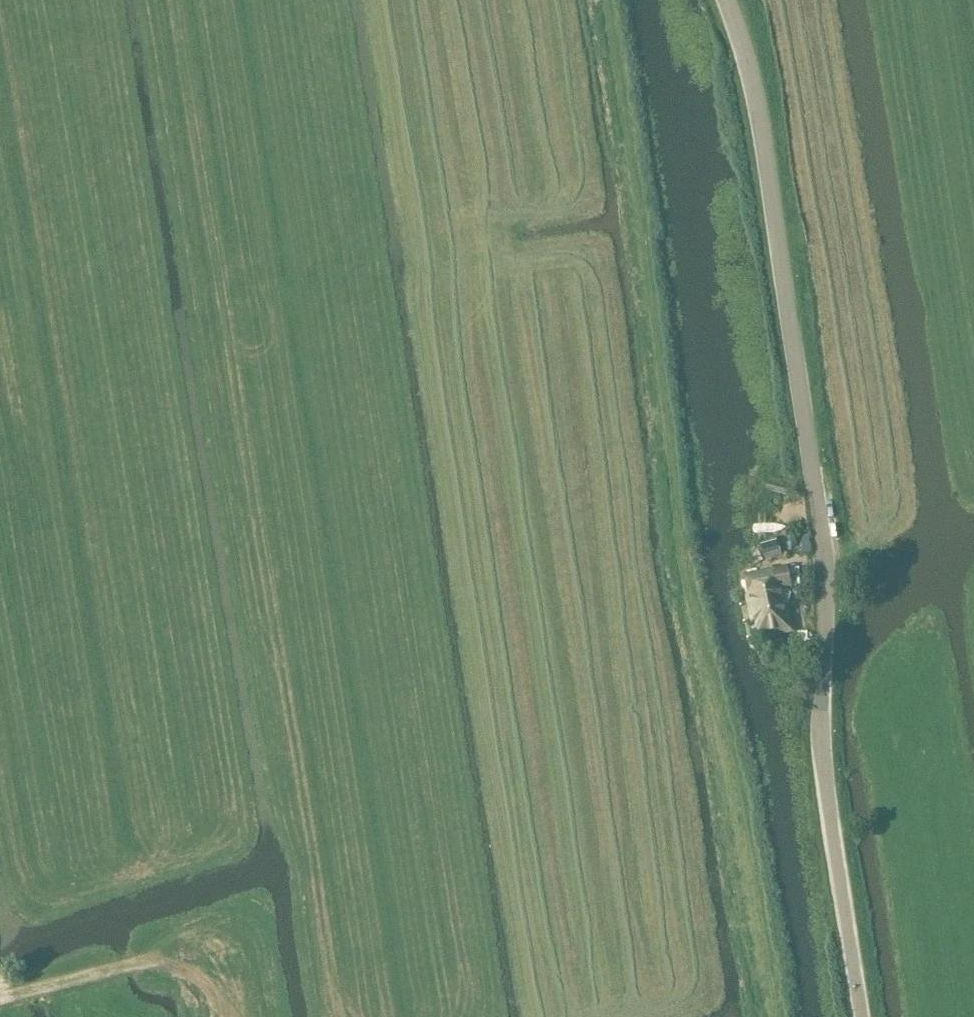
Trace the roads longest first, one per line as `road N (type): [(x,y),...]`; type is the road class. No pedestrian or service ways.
road 1 (tertiary): [(860,1016),(823,774),(823,556),(753,99),(724,0)]

